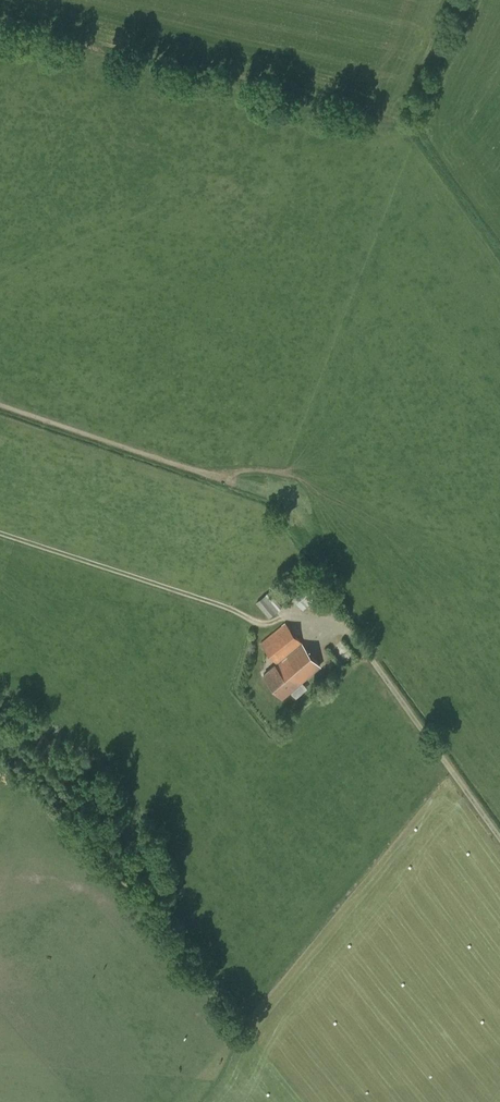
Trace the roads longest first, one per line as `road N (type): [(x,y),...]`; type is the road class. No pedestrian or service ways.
road 1 (track): [(499,836),(342,624),(317,615),(254,621),(0,533)]

